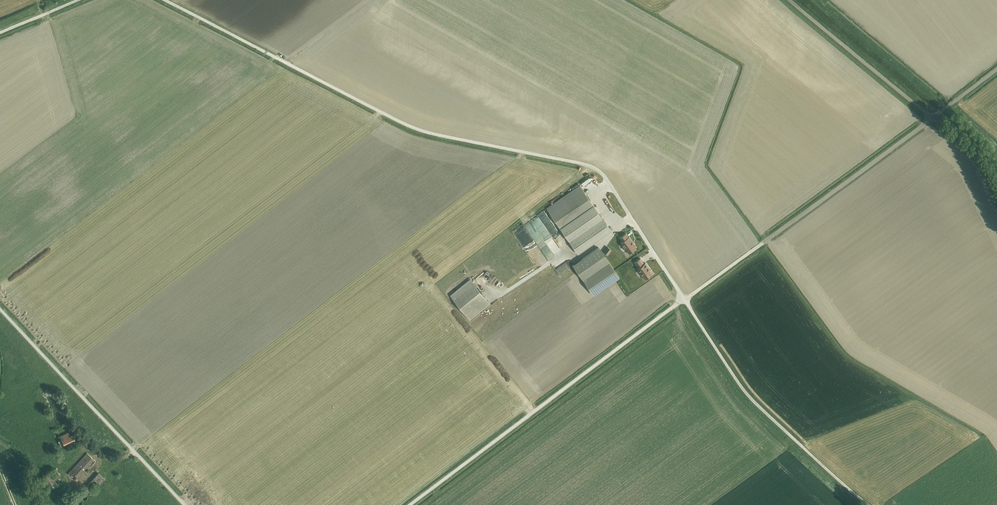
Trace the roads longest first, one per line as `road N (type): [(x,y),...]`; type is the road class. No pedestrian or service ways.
road 1 (unclassified): [(685,300),(598,169),(410,126),(166,0)]
road 2 (unclassified): [(685,300),(411,504)]
road 3 (unclassified): [(763,243),(996,69)]
road 4 (track): [(790,0),(967,144),(996,193)]
road 5 (unclassified): [(869,504),(752,400),(685,300)]
road 6 (unclassified): [(185,504),(0,309)]

